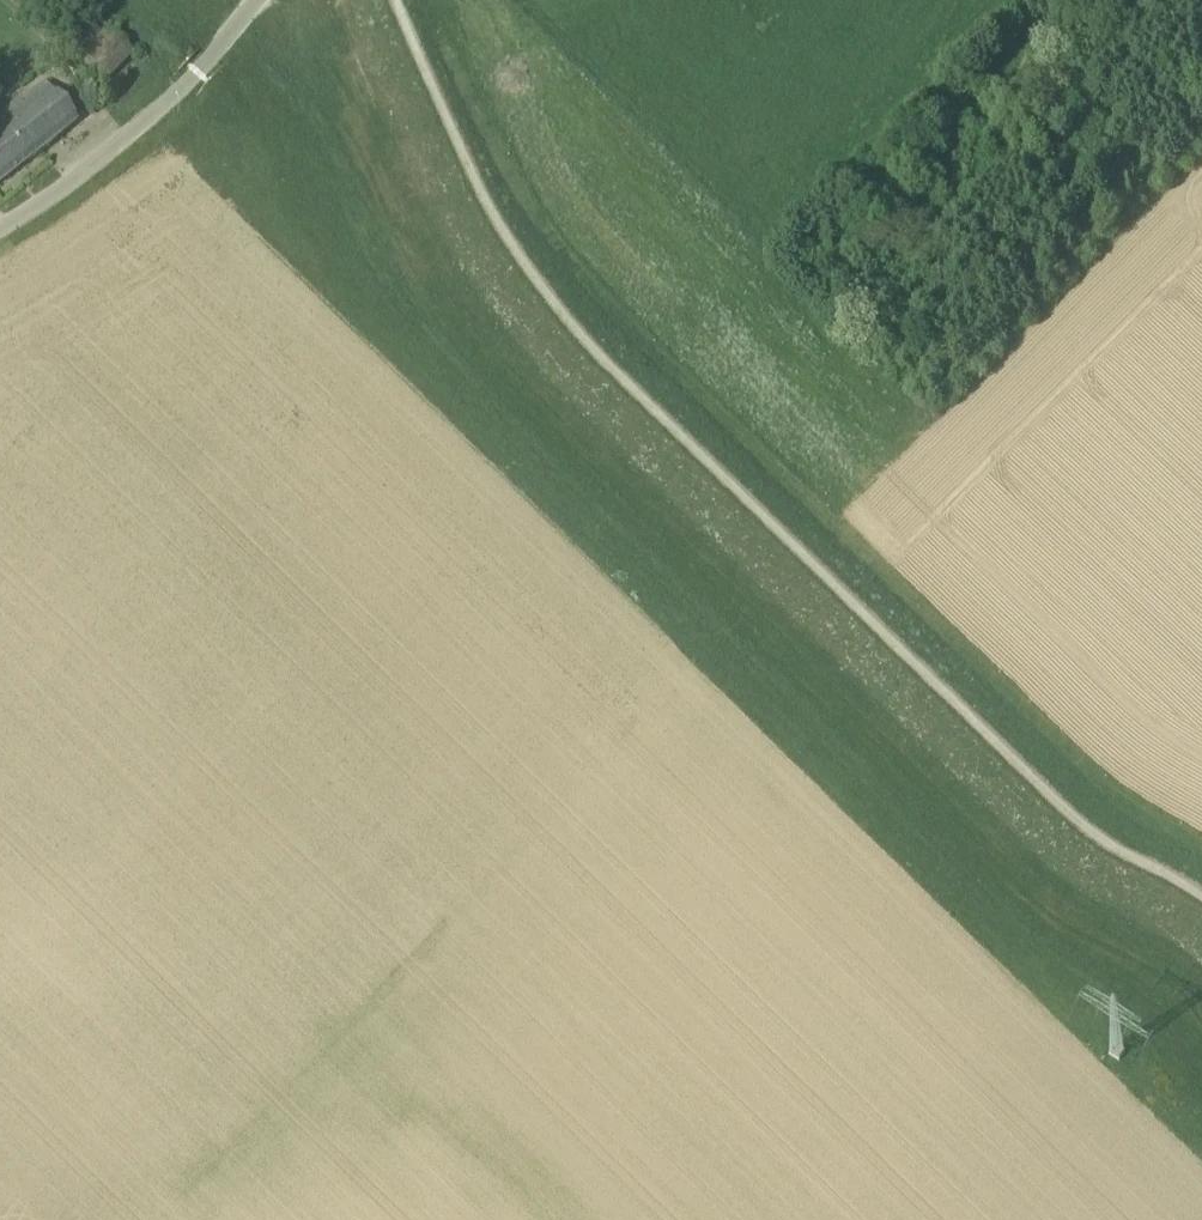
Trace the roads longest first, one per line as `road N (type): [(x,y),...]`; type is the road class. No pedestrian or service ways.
road 1 (unclassified): [(0,241),(204,75),(258,0)]

